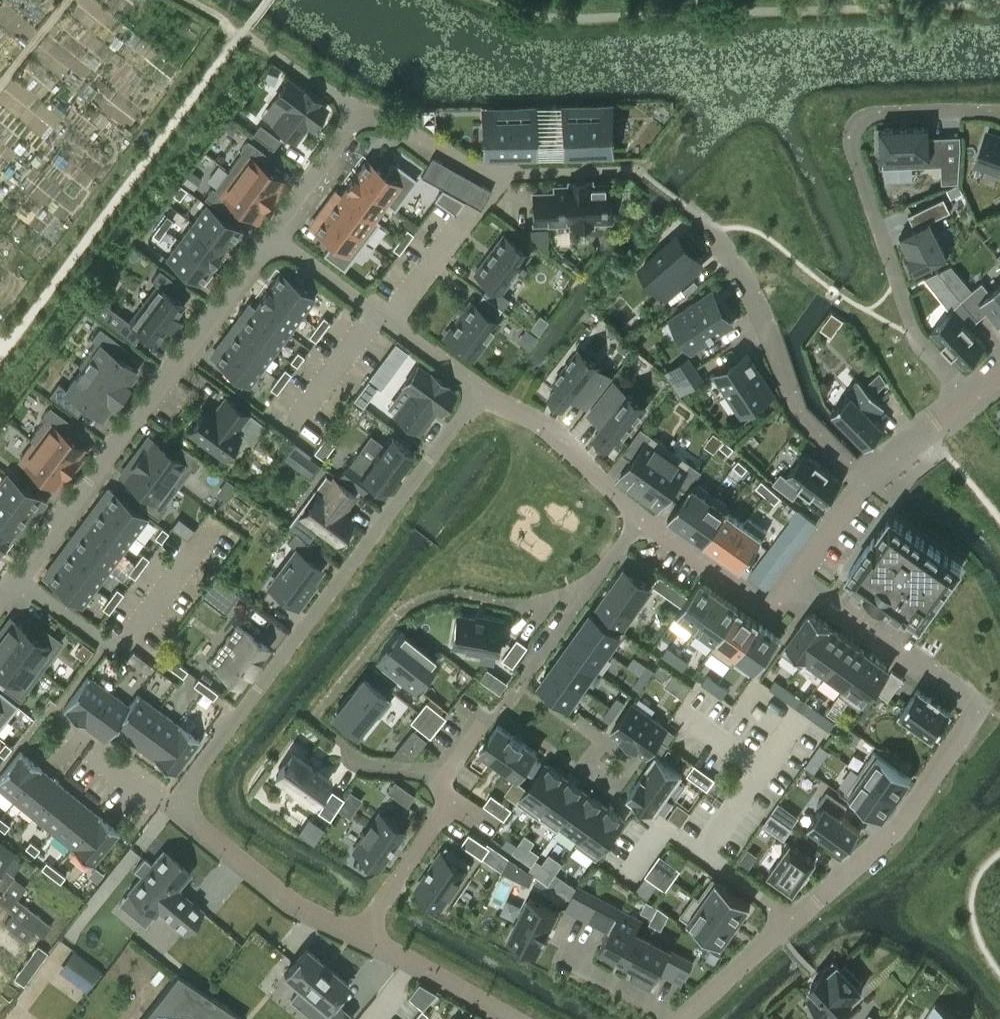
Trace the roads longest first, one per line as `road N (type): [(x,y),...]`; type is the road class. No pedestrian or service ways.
road 1 (residential): [(867,476),(798,414),(764,323),(724,248),(641,172),(482,174),(360,114),(269,234)]
road 2 (residential): [(481,392),(173,808),(315,917),(365,933)]
road 3 (residential): [(443,772),(367,766),(312,718),(416,601),(450,592),(540,605),(585,594)]
road 4 (residential): [(999,115),(890,111),(868,114),(852,138),(915,335),(968,402)]
road 5 (residential): [(269,234),(0,593)]
road 6 (residential): [(682,1018),(865,868),(985,699)]
road 7 (residential): [(985,699),(797,576)]
road 8 (residential): [(639,520),(772,613),(797,576)]
road 9 (residential): [(481,392),(546,427),(639,520)]
road 10 (residential): [(443,772),(437,820),(365,933)]
road 11 (residential): [(365,933),(514,1018)]
road 12 (residential): [(269,234),(387,323)]
road 13 (residential): [(474,207),(387,323)]
road 14 (residential): [(867,476),(968,402)]
road 15 (residential): [(797,576),(867,476)]

